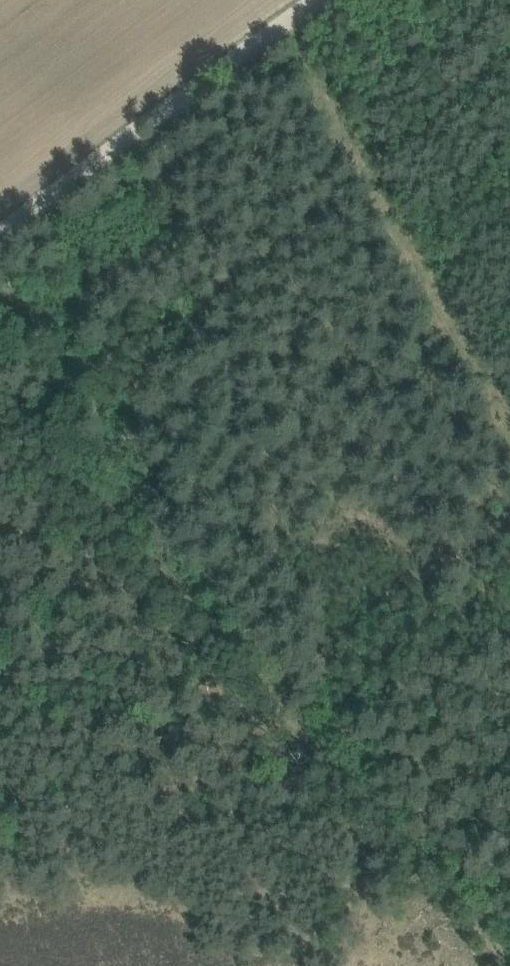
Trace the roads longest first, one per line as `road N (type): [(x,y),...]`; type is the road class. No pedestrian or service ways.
road 1 (track): [(316,0),(0,230)]

